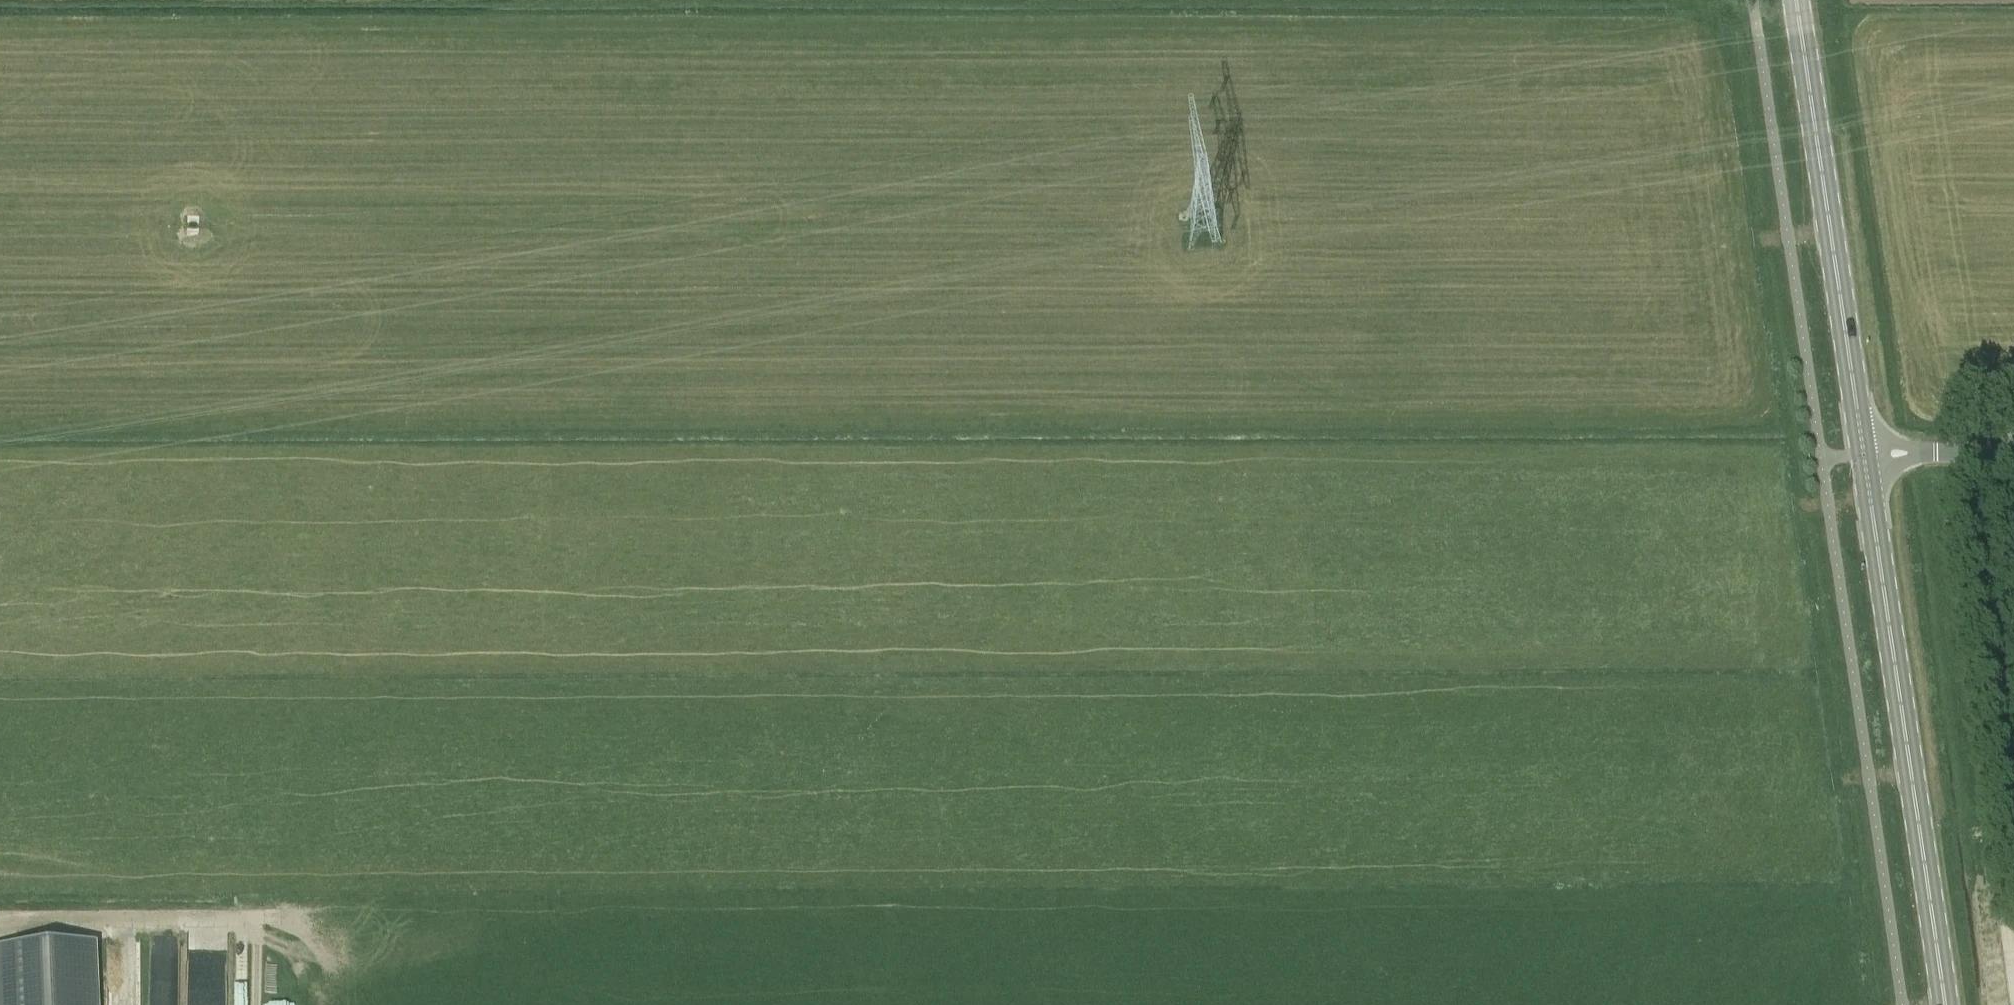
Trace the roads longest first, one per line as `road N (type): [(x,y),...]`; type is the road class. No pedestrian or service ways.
road 1 (primary): [(1946,1004),(1866,451)]
road 2 (primary): [(1866,451),(1797,0)]
road 3 (unclassified): [(2013,449),(1866,451)]

